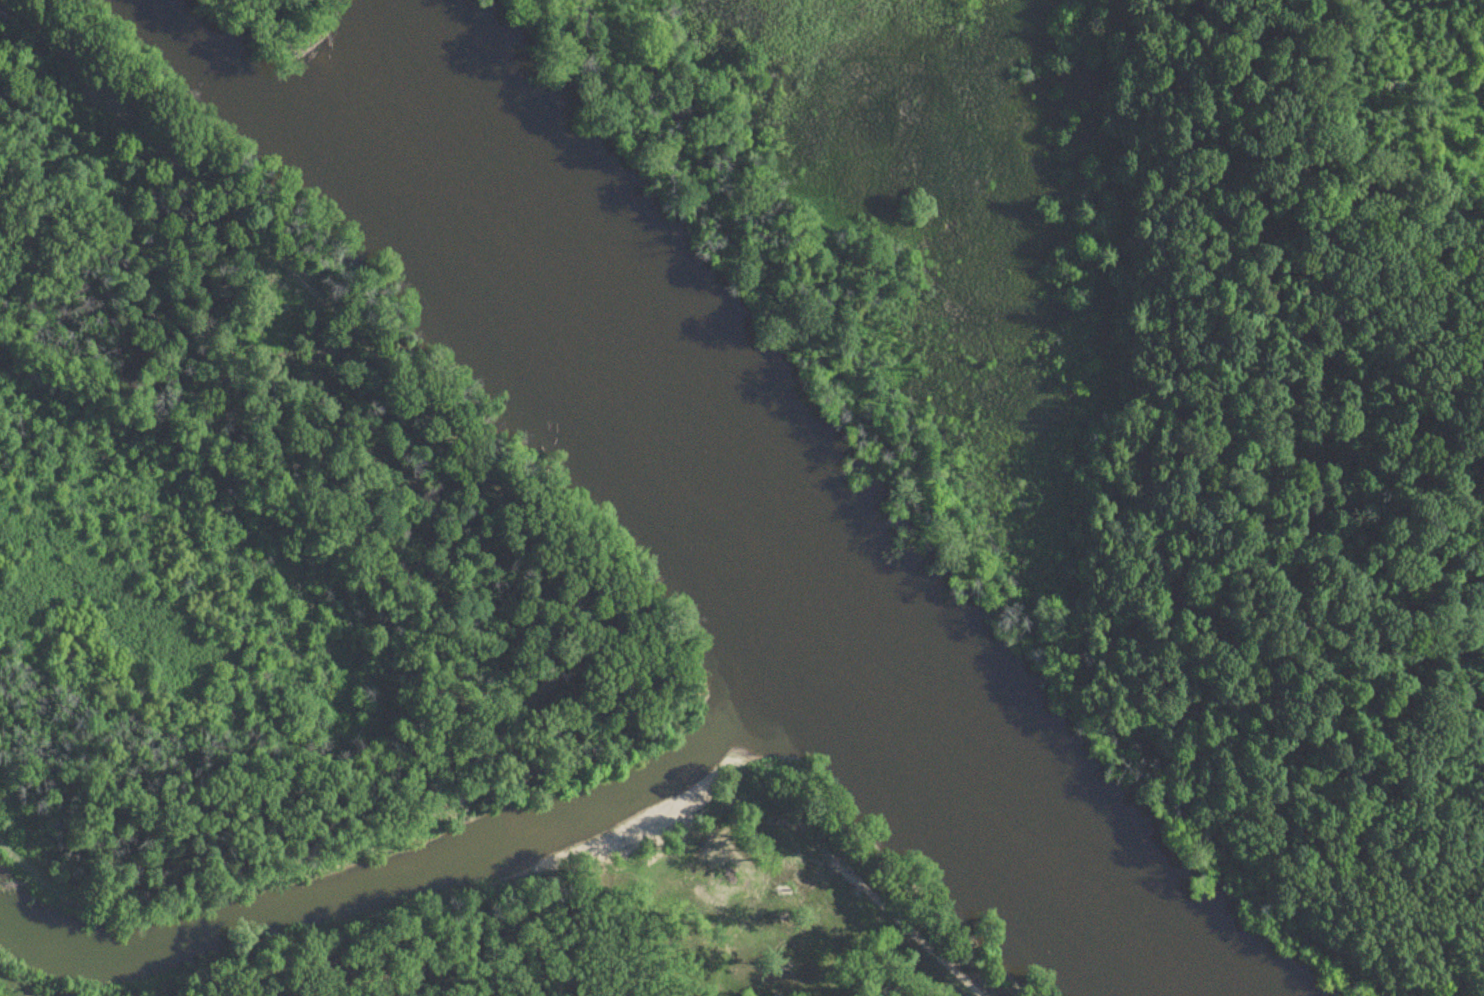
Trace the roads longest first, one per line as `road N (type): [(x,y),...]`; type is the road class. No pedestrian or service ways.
road 1 (track): [(0,849),(78,911),(132,924),(186,895),(226,895),(328,868),(396,824),(455,807),(473,753),(531,681),(572,647),(579,624),(539,542),(445,442),(386,362),(249,262),(127,113),(4,0)]

